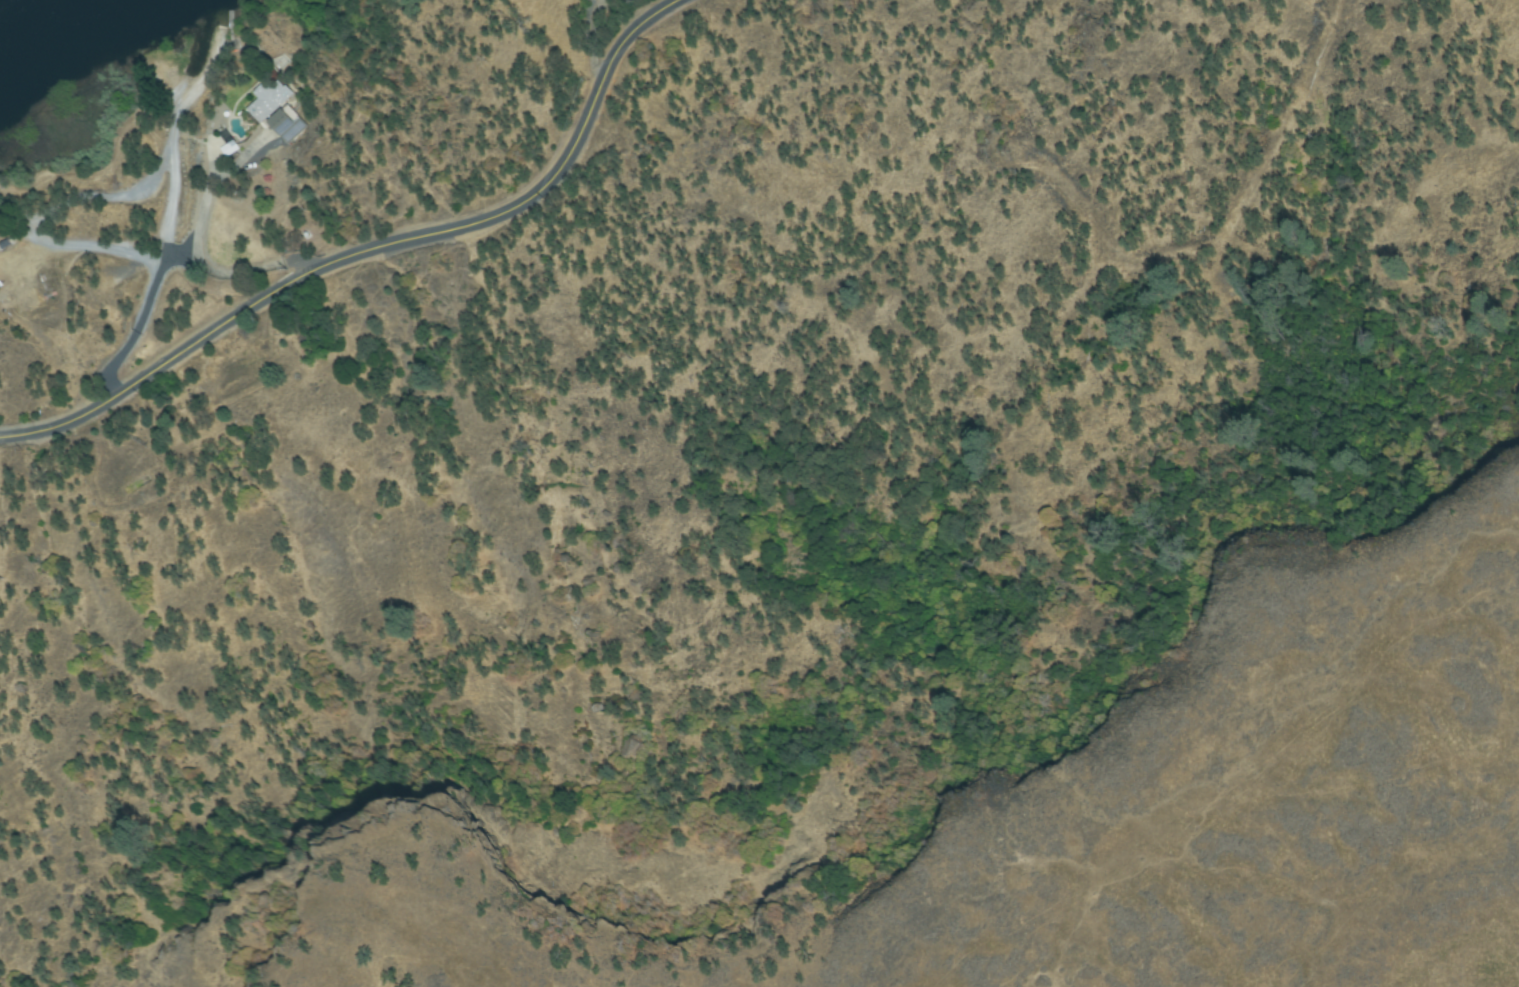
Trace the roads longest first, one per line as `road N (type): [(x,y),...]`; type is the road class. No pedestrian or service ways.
road 1 (tertiary): [(701,0),(618,57),(563,168),(530,207),(486,230),(318,281),(45,450),(0,454)]
road 2 (residential): [(170,163),(144,204),(45,221),(25,236),(37,252),(78,265),(139,277),(194,274)]
road 3 (residential): [(112,412),(108,388),(162,276),(169,131),(200,92)]
road 4 (residential): [(204,182),(194,274),(208,289),(318,281)]

